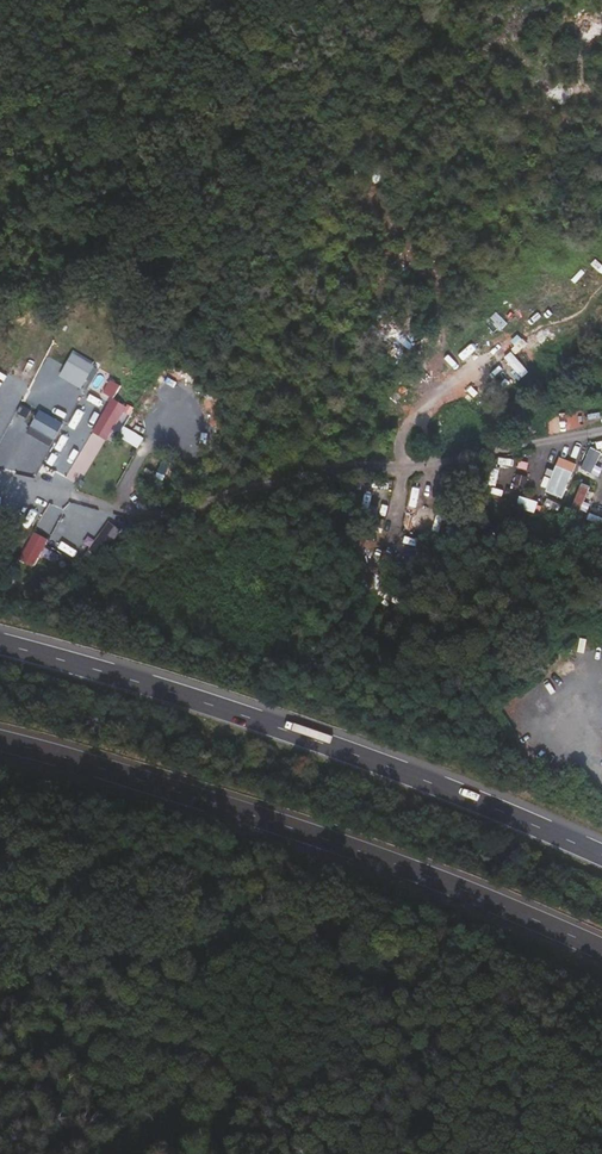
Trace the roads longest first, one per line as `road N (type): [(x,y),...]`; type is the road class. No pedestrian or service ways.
road 1 (trunk): [(601,854),(358,755),(0,642)]
road 2 (trunk): [(0,741),(333,840),(601,948)]
road 3 (unclassified): [(67,592),(189,518),(229,502),(601,423)]
road 4 (track): [(0,848),(112,887),(161,878),(281,890),(390,915)]

